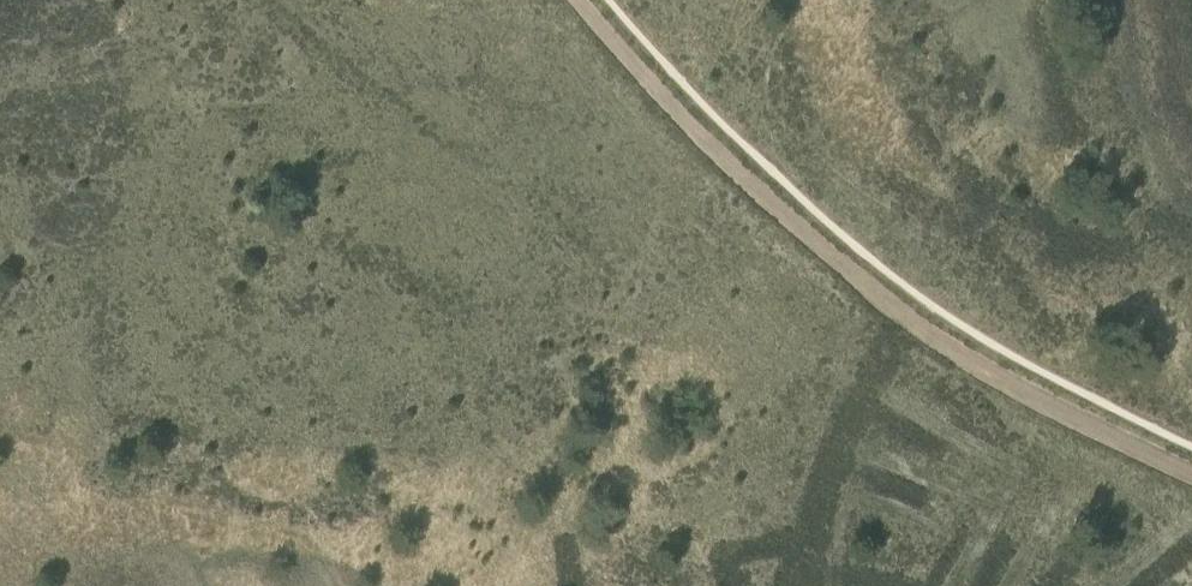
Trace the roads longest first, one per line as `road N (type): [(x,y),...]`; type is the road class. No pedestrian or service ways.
road 1 (track): [(1191,477),(1001,394),(878,317),(580,0)]

